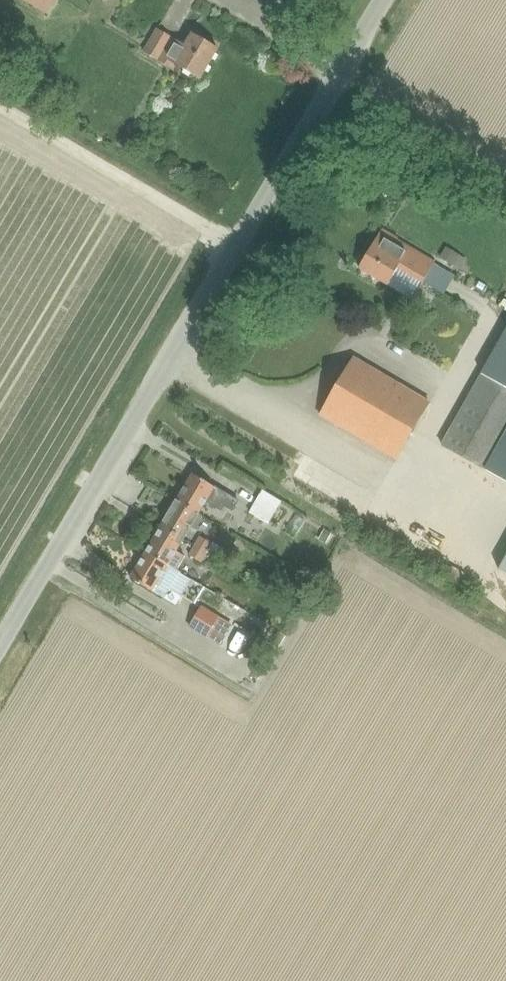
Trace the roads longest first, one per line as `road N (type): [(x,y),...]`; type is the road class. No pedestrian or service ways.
road 1 (unclassified): [(0,642),(381,0)]

